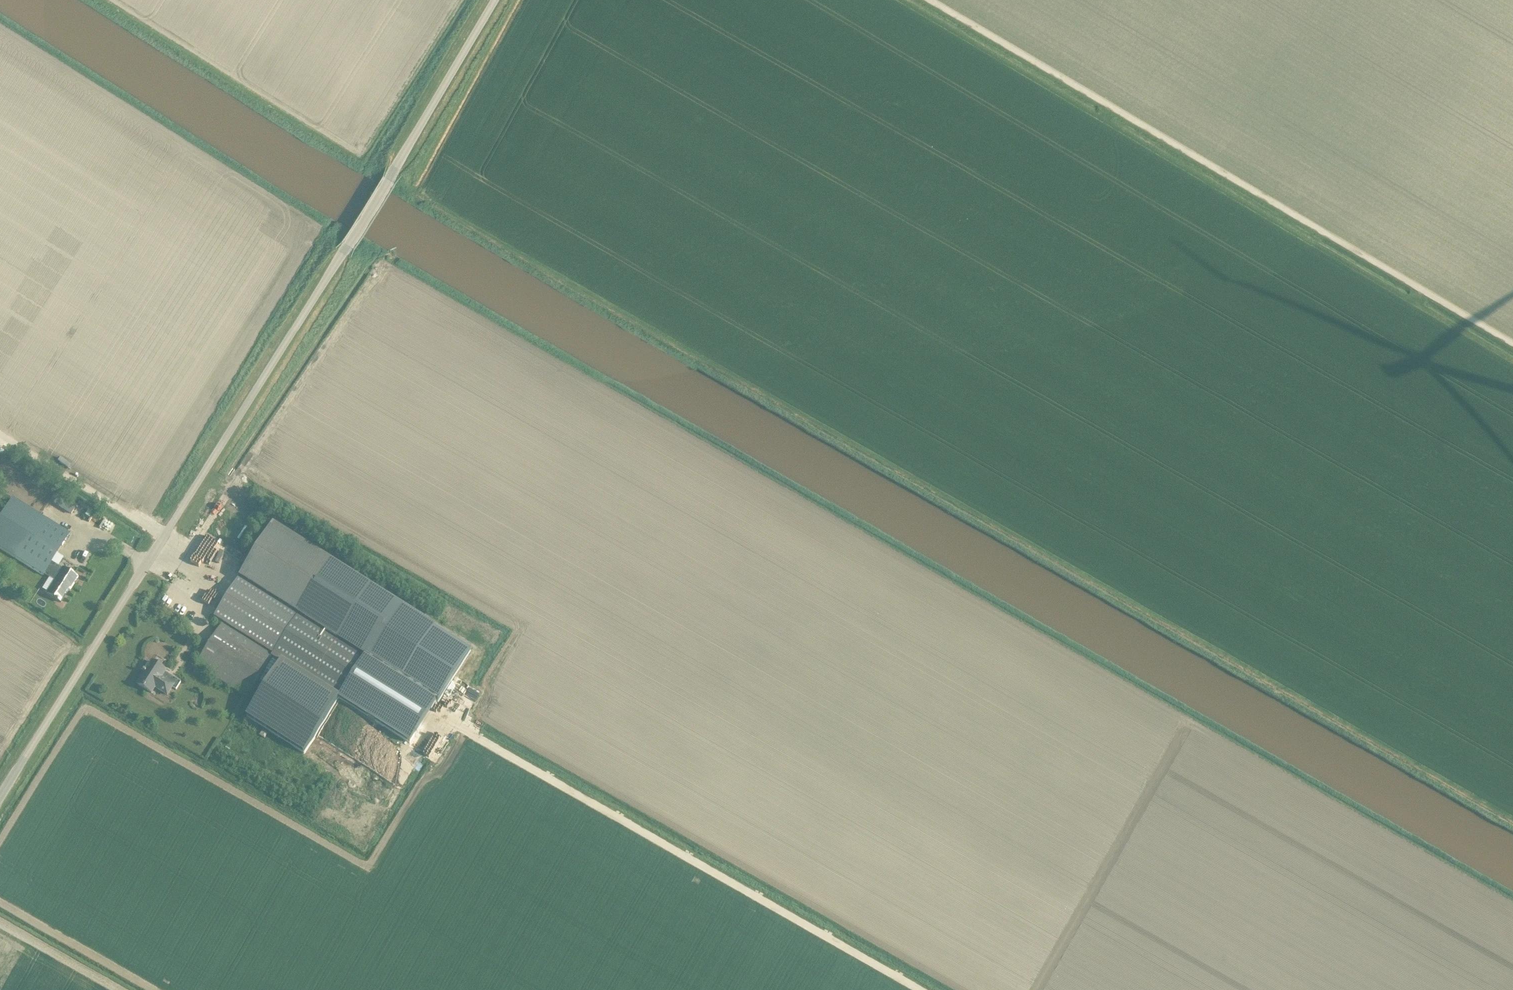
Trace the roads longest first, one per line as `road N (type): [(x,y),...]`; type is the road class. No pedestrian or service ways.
road 1 (unclassified): [(0,801),(493,0)]

